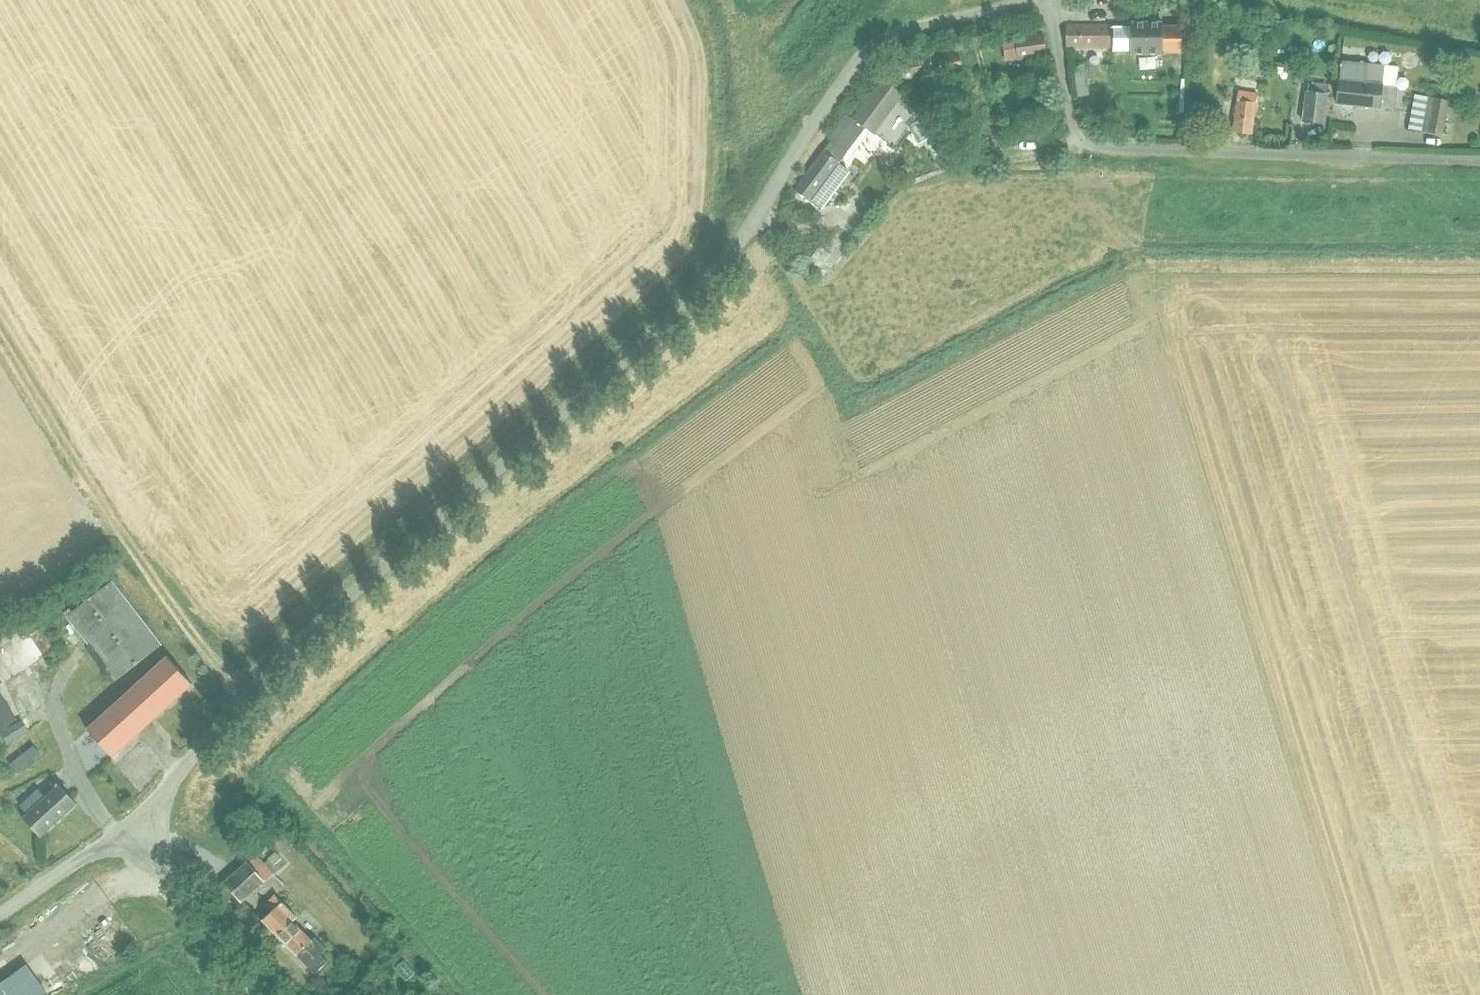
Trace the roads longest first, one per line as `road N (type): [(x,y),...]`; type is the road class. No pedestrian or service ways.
road 1 (tertiary): [(134,824),(238,705),(702,291),(869,52),(889,38),(1022,0)]
road 2 (residential): [(1055,0),(1082,138),(1100,151),(1479,160)]
road 3 (track): [(238,705),(0,336)]
road 4 (tertiary): [(256,994),(134,824)]
road 5 (unclassified): [(0,913),(134,824)]

